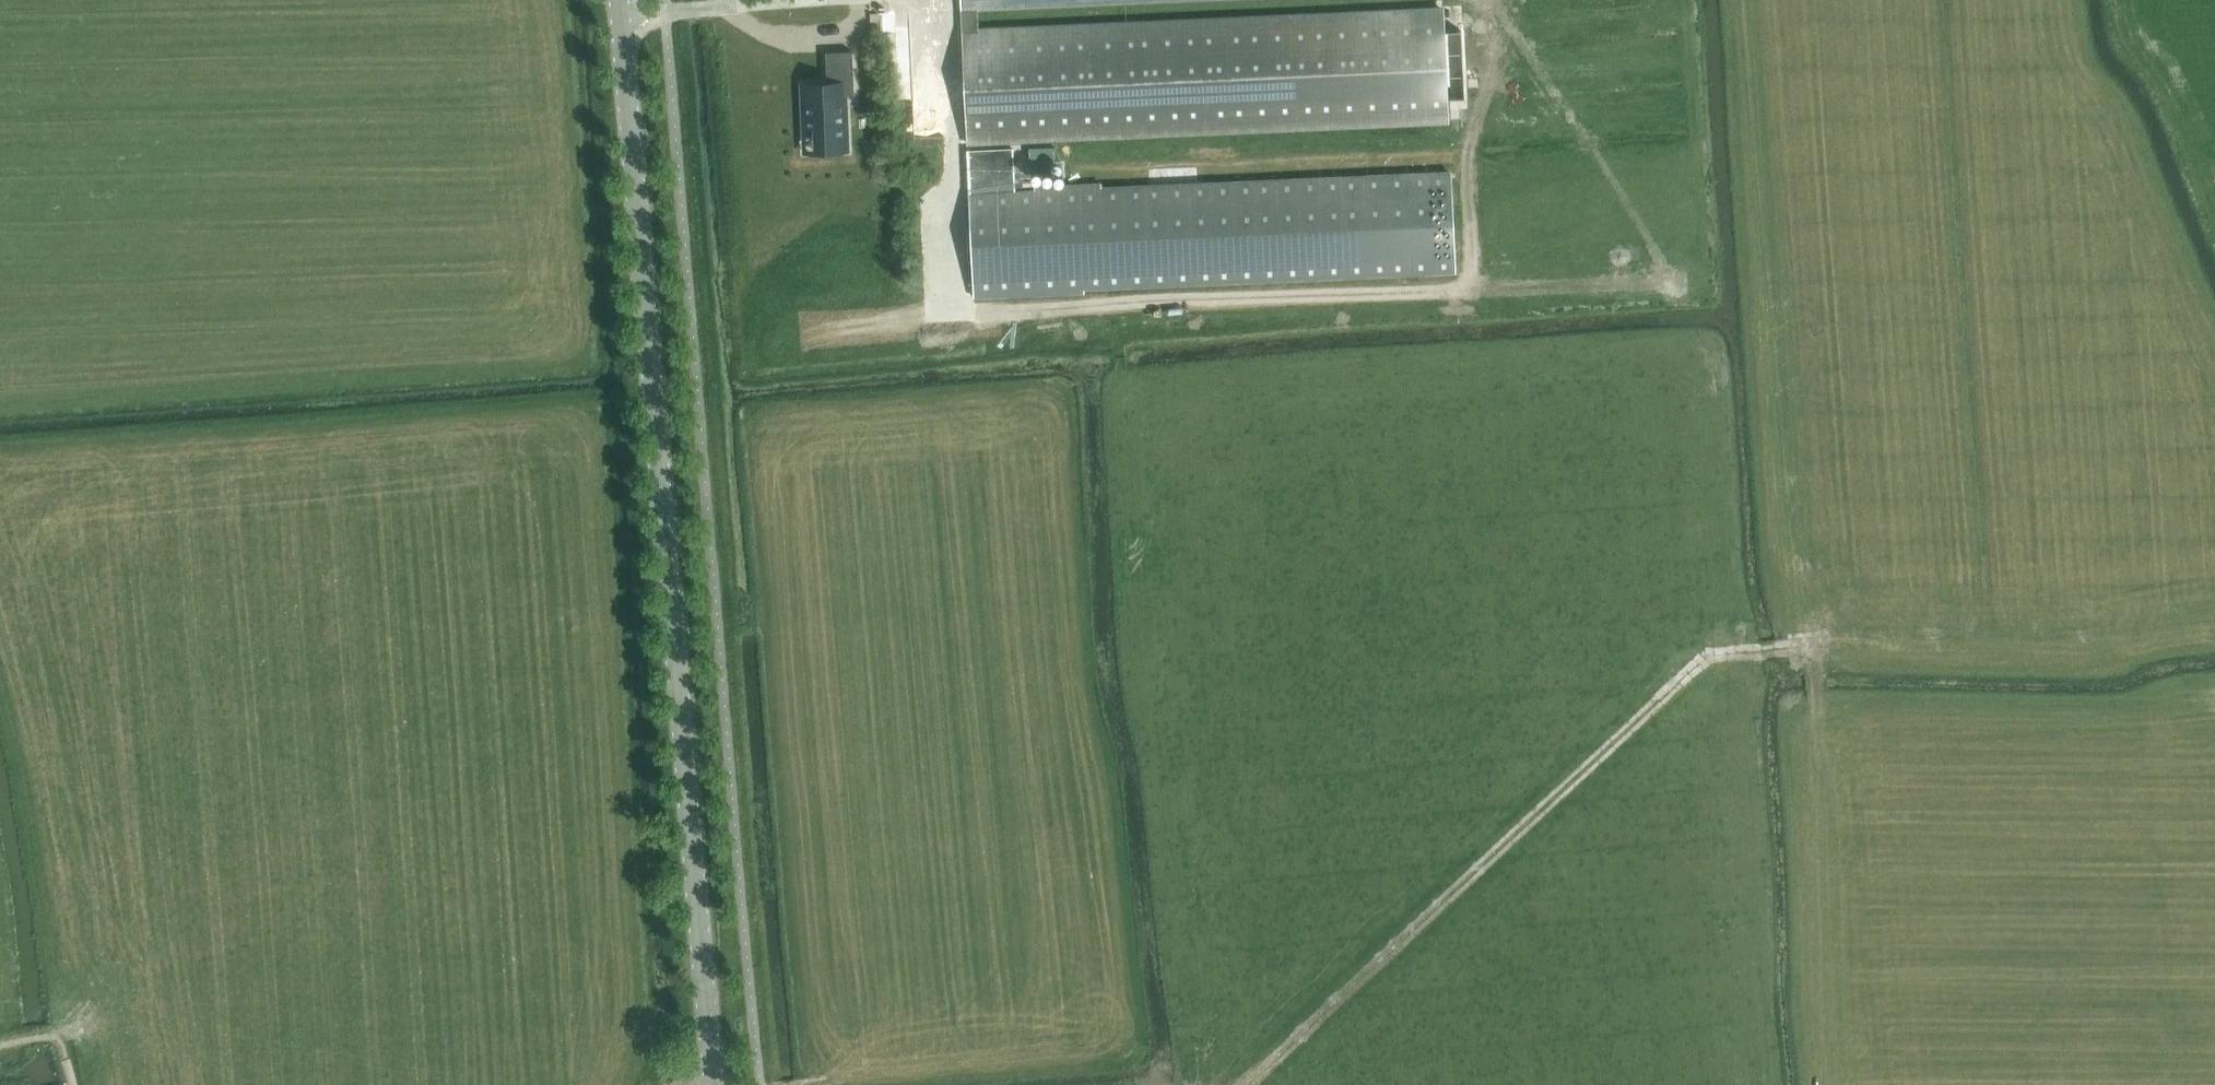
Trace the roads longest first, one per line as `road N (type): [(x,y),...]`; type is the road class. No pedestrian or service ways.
road 1 (secondary): [(714,1084),(619,0)]
road 2 (track): [(1806,646),(1707,655),(1247,1084)]

